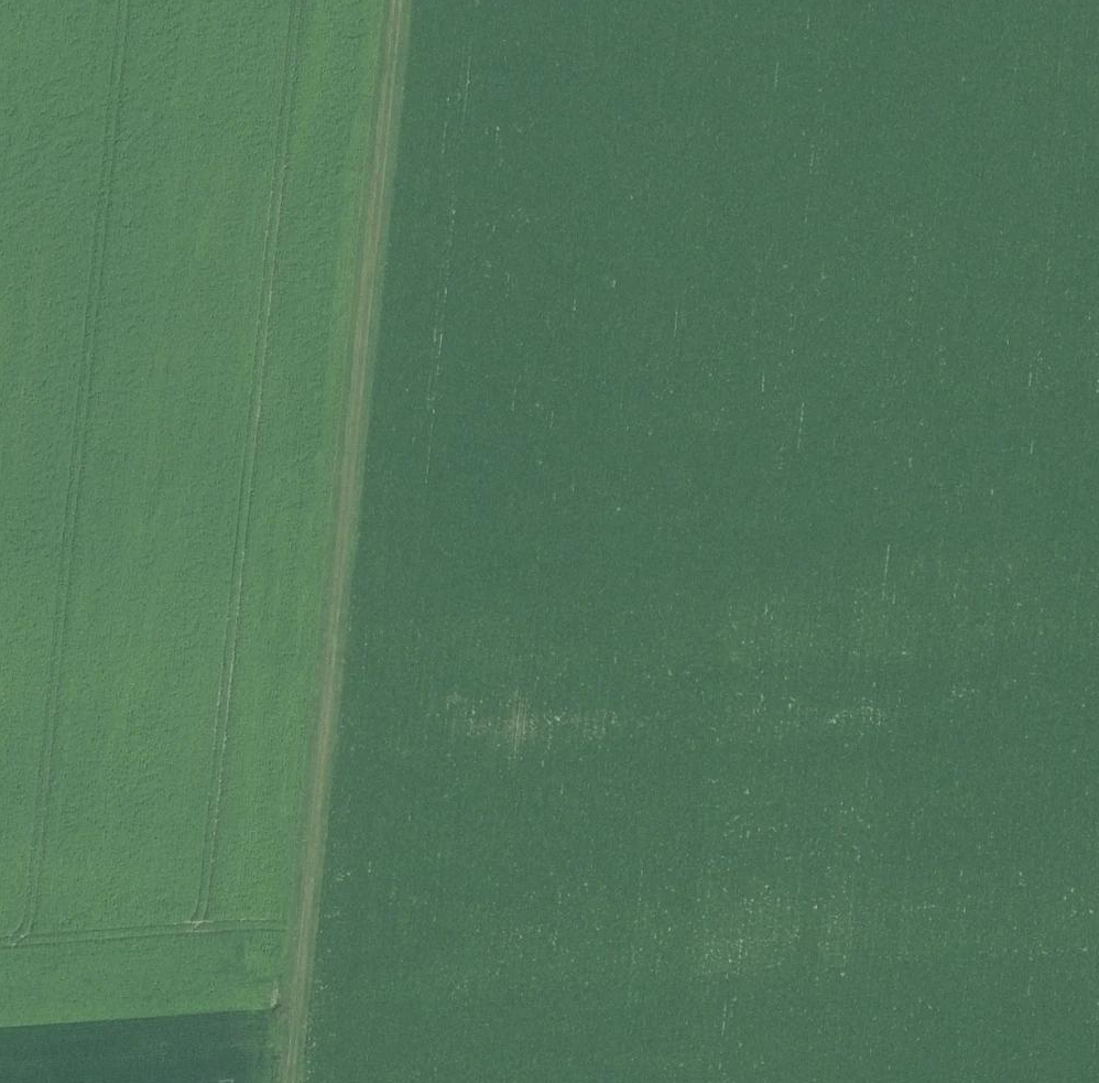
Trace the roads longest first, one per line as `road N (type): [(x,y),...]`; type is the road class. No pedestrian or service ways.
road 1 (track): [(399,0),(291,1082)]

